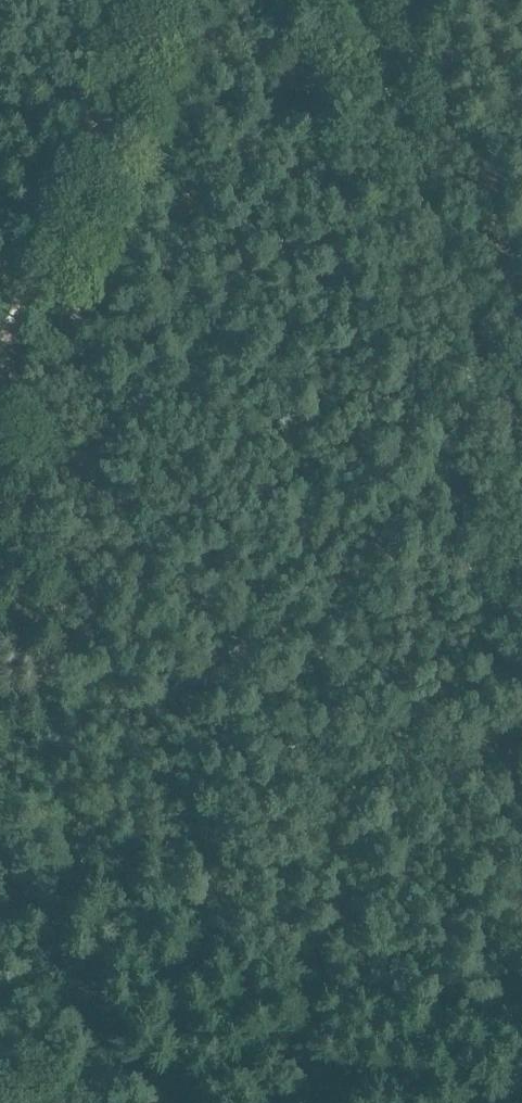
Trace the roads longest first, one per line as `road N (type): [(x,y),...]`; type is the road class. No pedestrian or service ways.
road 1 (track): [(176,0),(109,180),(39,309),(0,351)]

